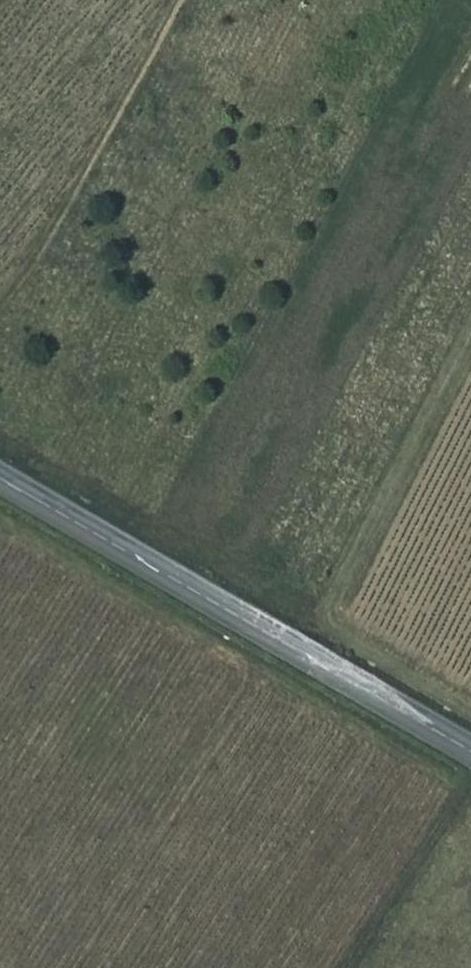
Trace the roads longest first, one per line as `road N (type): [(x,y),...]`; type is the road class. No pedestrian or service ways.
road 1 (secondary): [(0,478),(470,755)]

